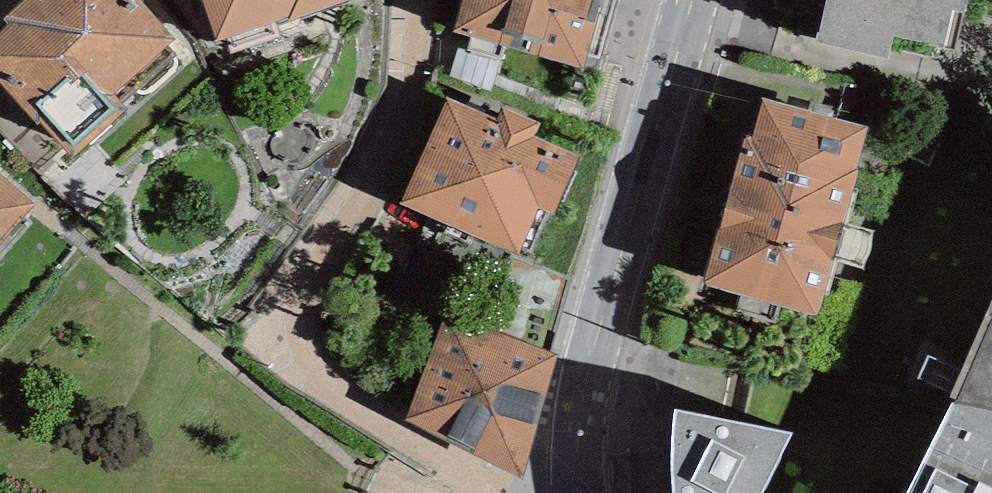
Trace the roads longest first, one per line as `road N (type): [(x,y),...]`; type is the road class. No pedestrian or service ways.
road 1 (residential): [(424,0),(423,45),(406,114),(345,212),(312,298),(313,358),(355,408),(492,492)]
road 2 (secondary): [(692,0),(589,372),(578,492)]

